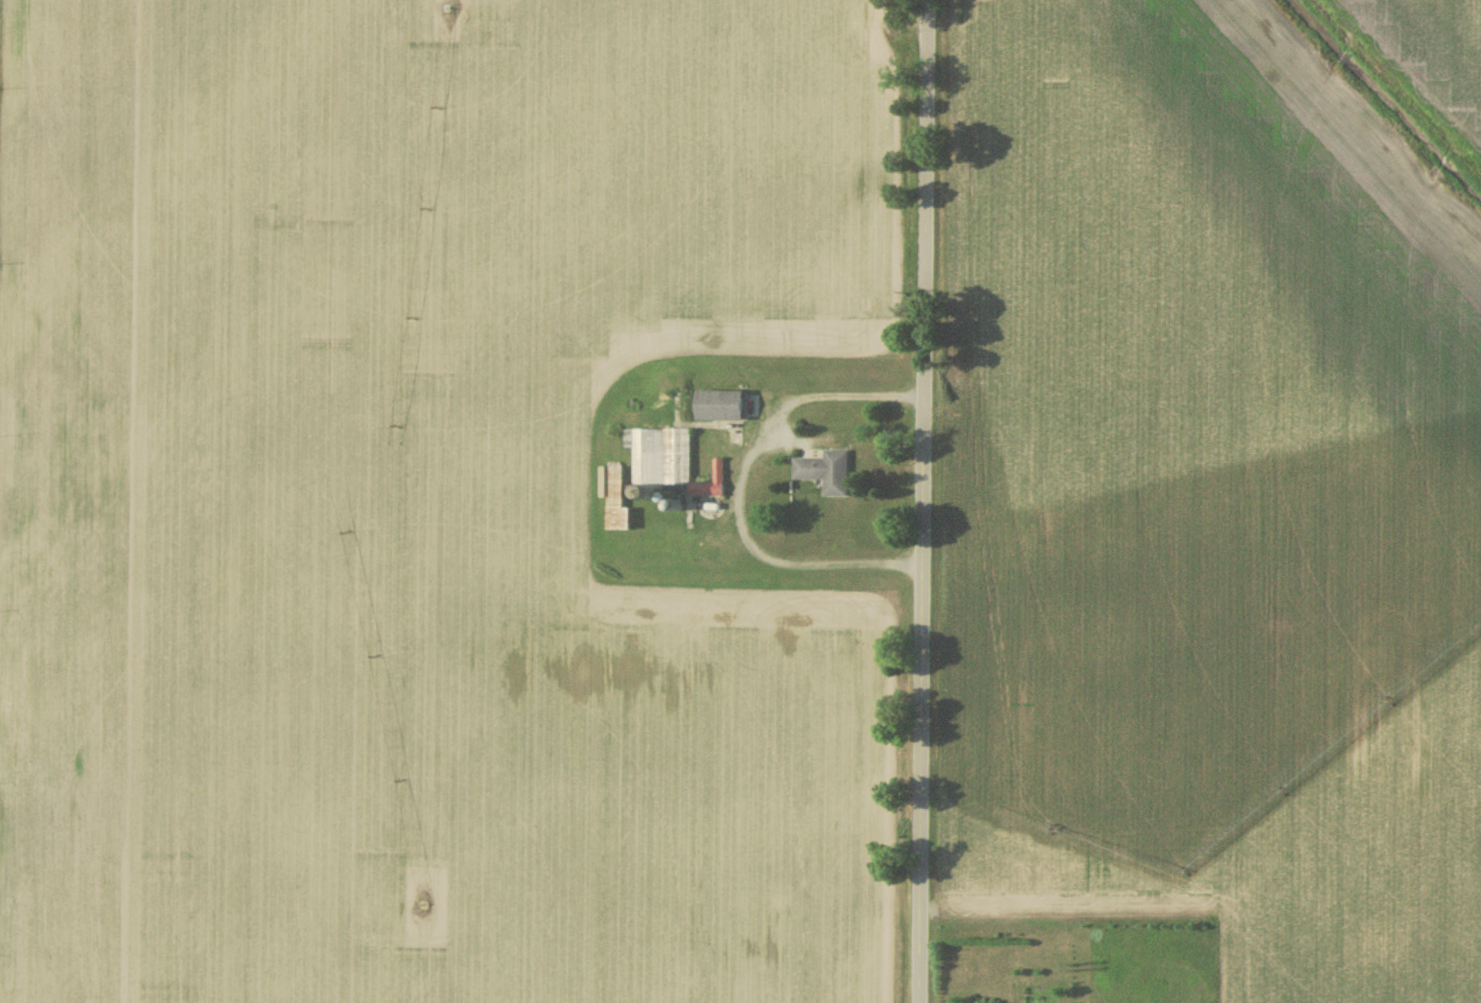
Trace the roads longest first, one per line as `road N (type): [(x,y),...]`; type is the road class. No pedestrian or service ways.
road 1 (tertiary): [(911,1002),(924,0)]

